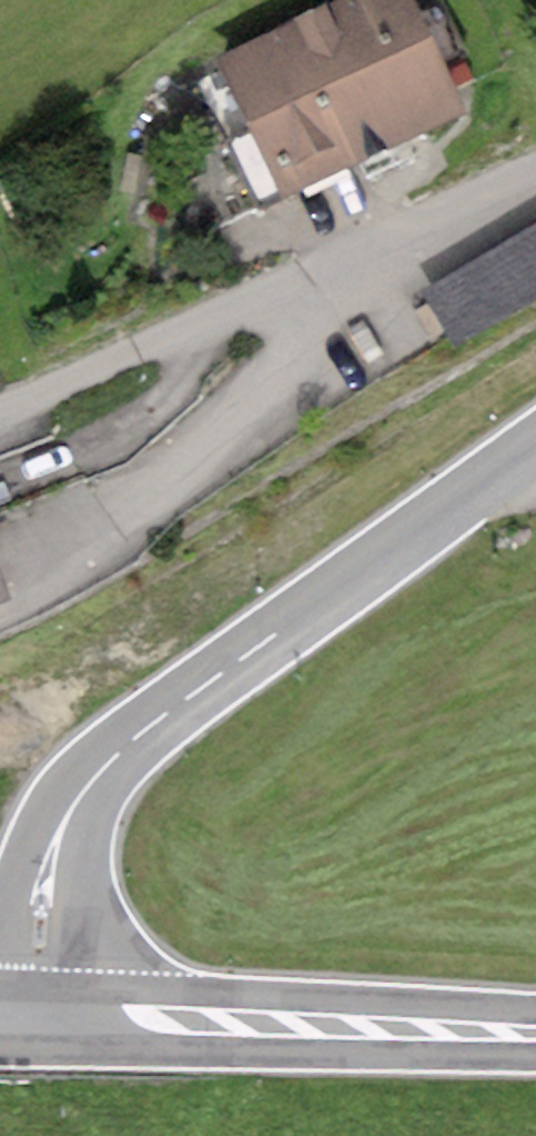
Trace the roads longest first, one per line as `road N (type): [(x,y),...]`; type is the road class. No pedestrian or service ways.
road 1 (residential): [(535,444),(88,780),(65,815),(41,885),(38,1017)]
road 2 (residential): [(535,177),(402,247),(0,407)]
road 3 (secondary): [(38,1017),(535,1032)]

